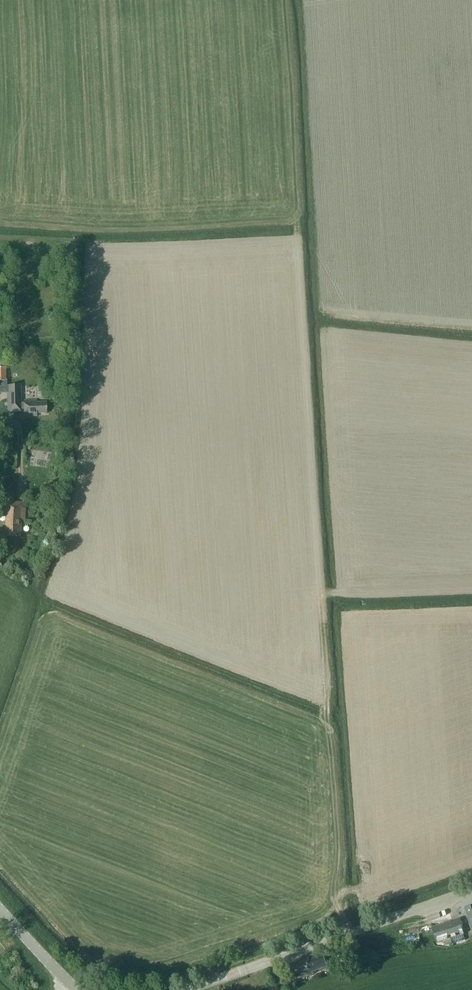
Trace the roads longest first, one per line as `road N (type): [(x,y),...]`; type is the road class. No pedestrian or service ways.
road 1 (unclassified): [(471,890),(185,989)]

